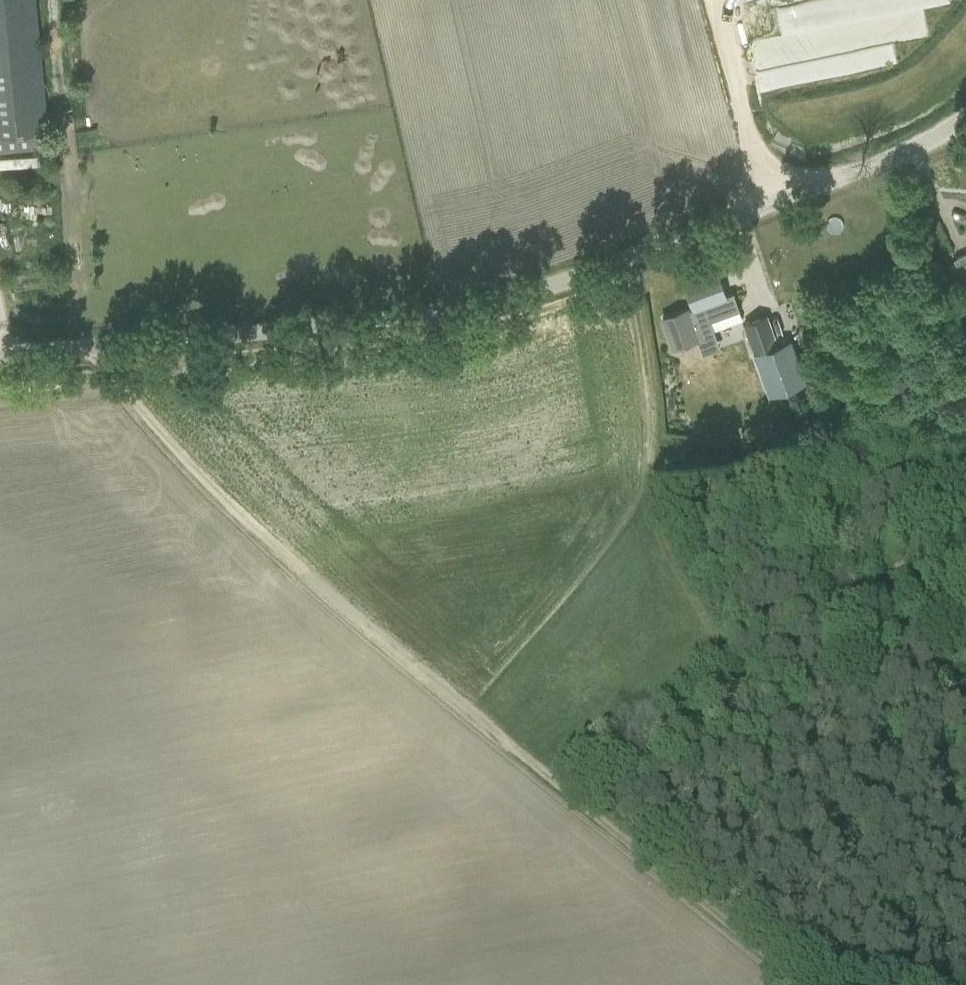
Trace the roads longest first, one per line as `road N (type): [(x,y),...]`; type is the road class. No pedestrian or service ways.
road 1 (unclassified): [(0,356),(463,310),(631,259),(929,144),(965,122)]
road 2 (track): [(86,348),(223,503),(299,575),(767,956),(838,984)]

